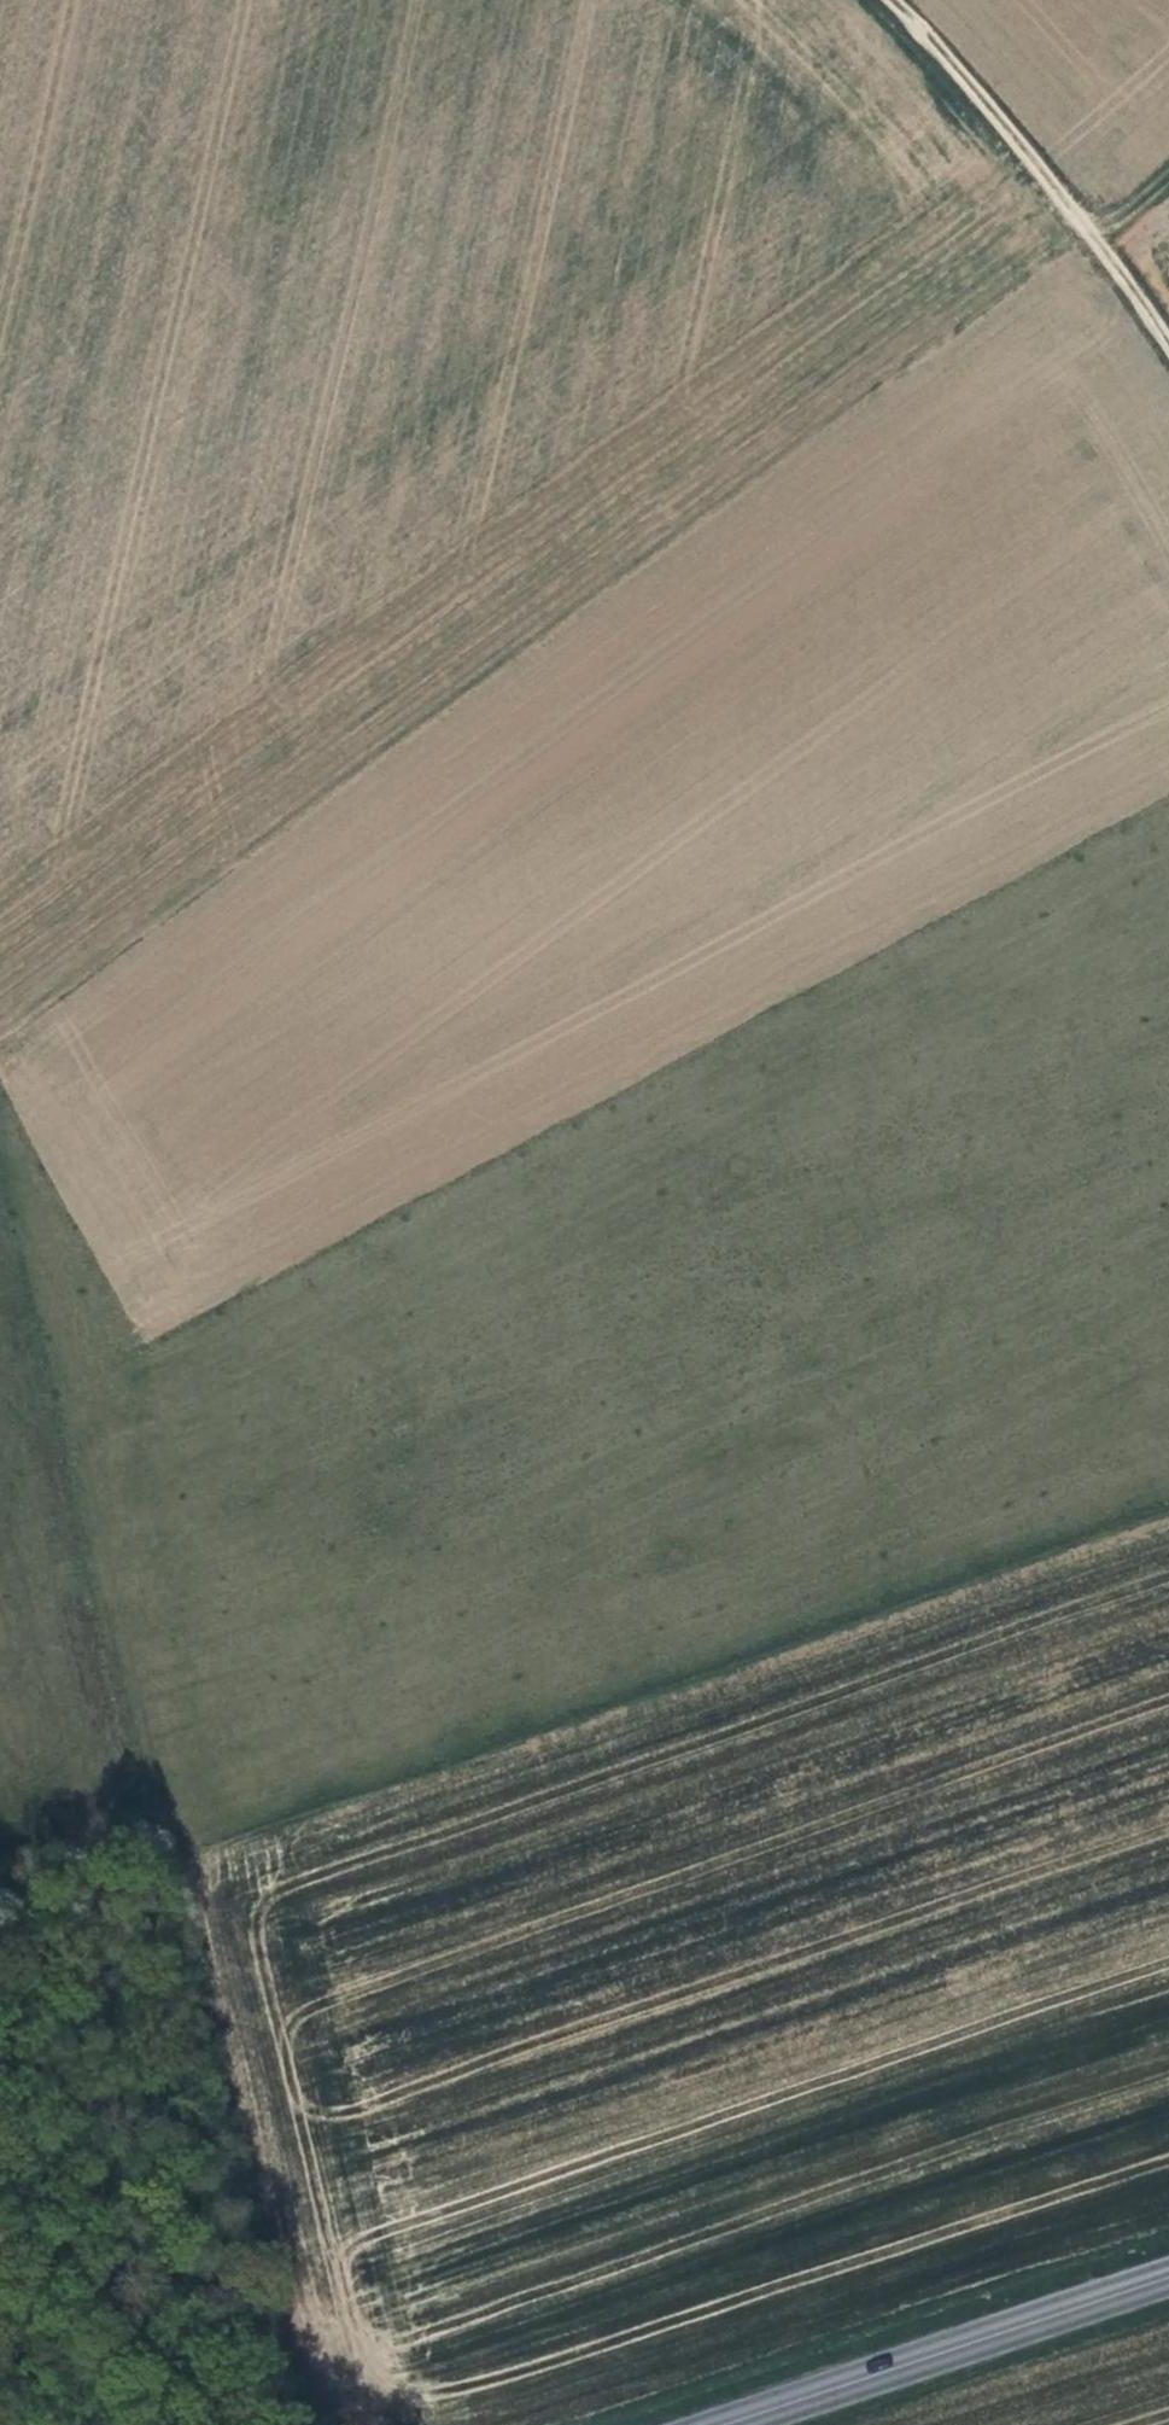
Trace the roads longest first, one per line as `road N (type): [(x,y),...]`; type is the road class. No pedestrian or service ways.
road 1 (track): [(1168,365),(1118,274),(867,0)]
road 2 (primary): [(731,2424),(1168,2278)]

